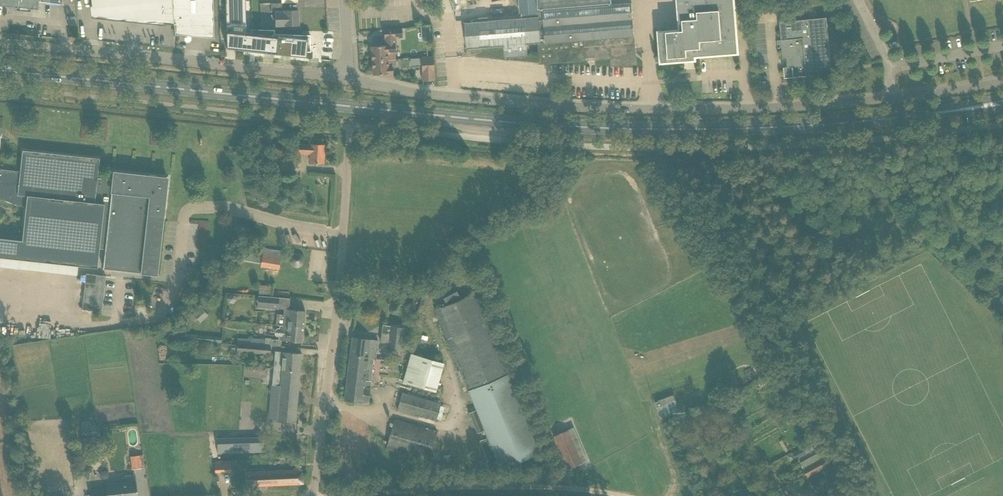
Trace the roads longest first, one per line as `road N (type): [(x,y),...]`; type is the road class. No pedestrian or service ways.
road 1 (primary): [(902,118),(742,130),(552,128),(0,68)]
road 2 (residential): [(345,78),(454,97),(651,111),(892,98)]
road 3 (residential): [(312,495),(347,143)]
road 4 (residential): [(345,78),(0,39)]
road 5 (track): [(621,495),(491,486),(340,495)]

